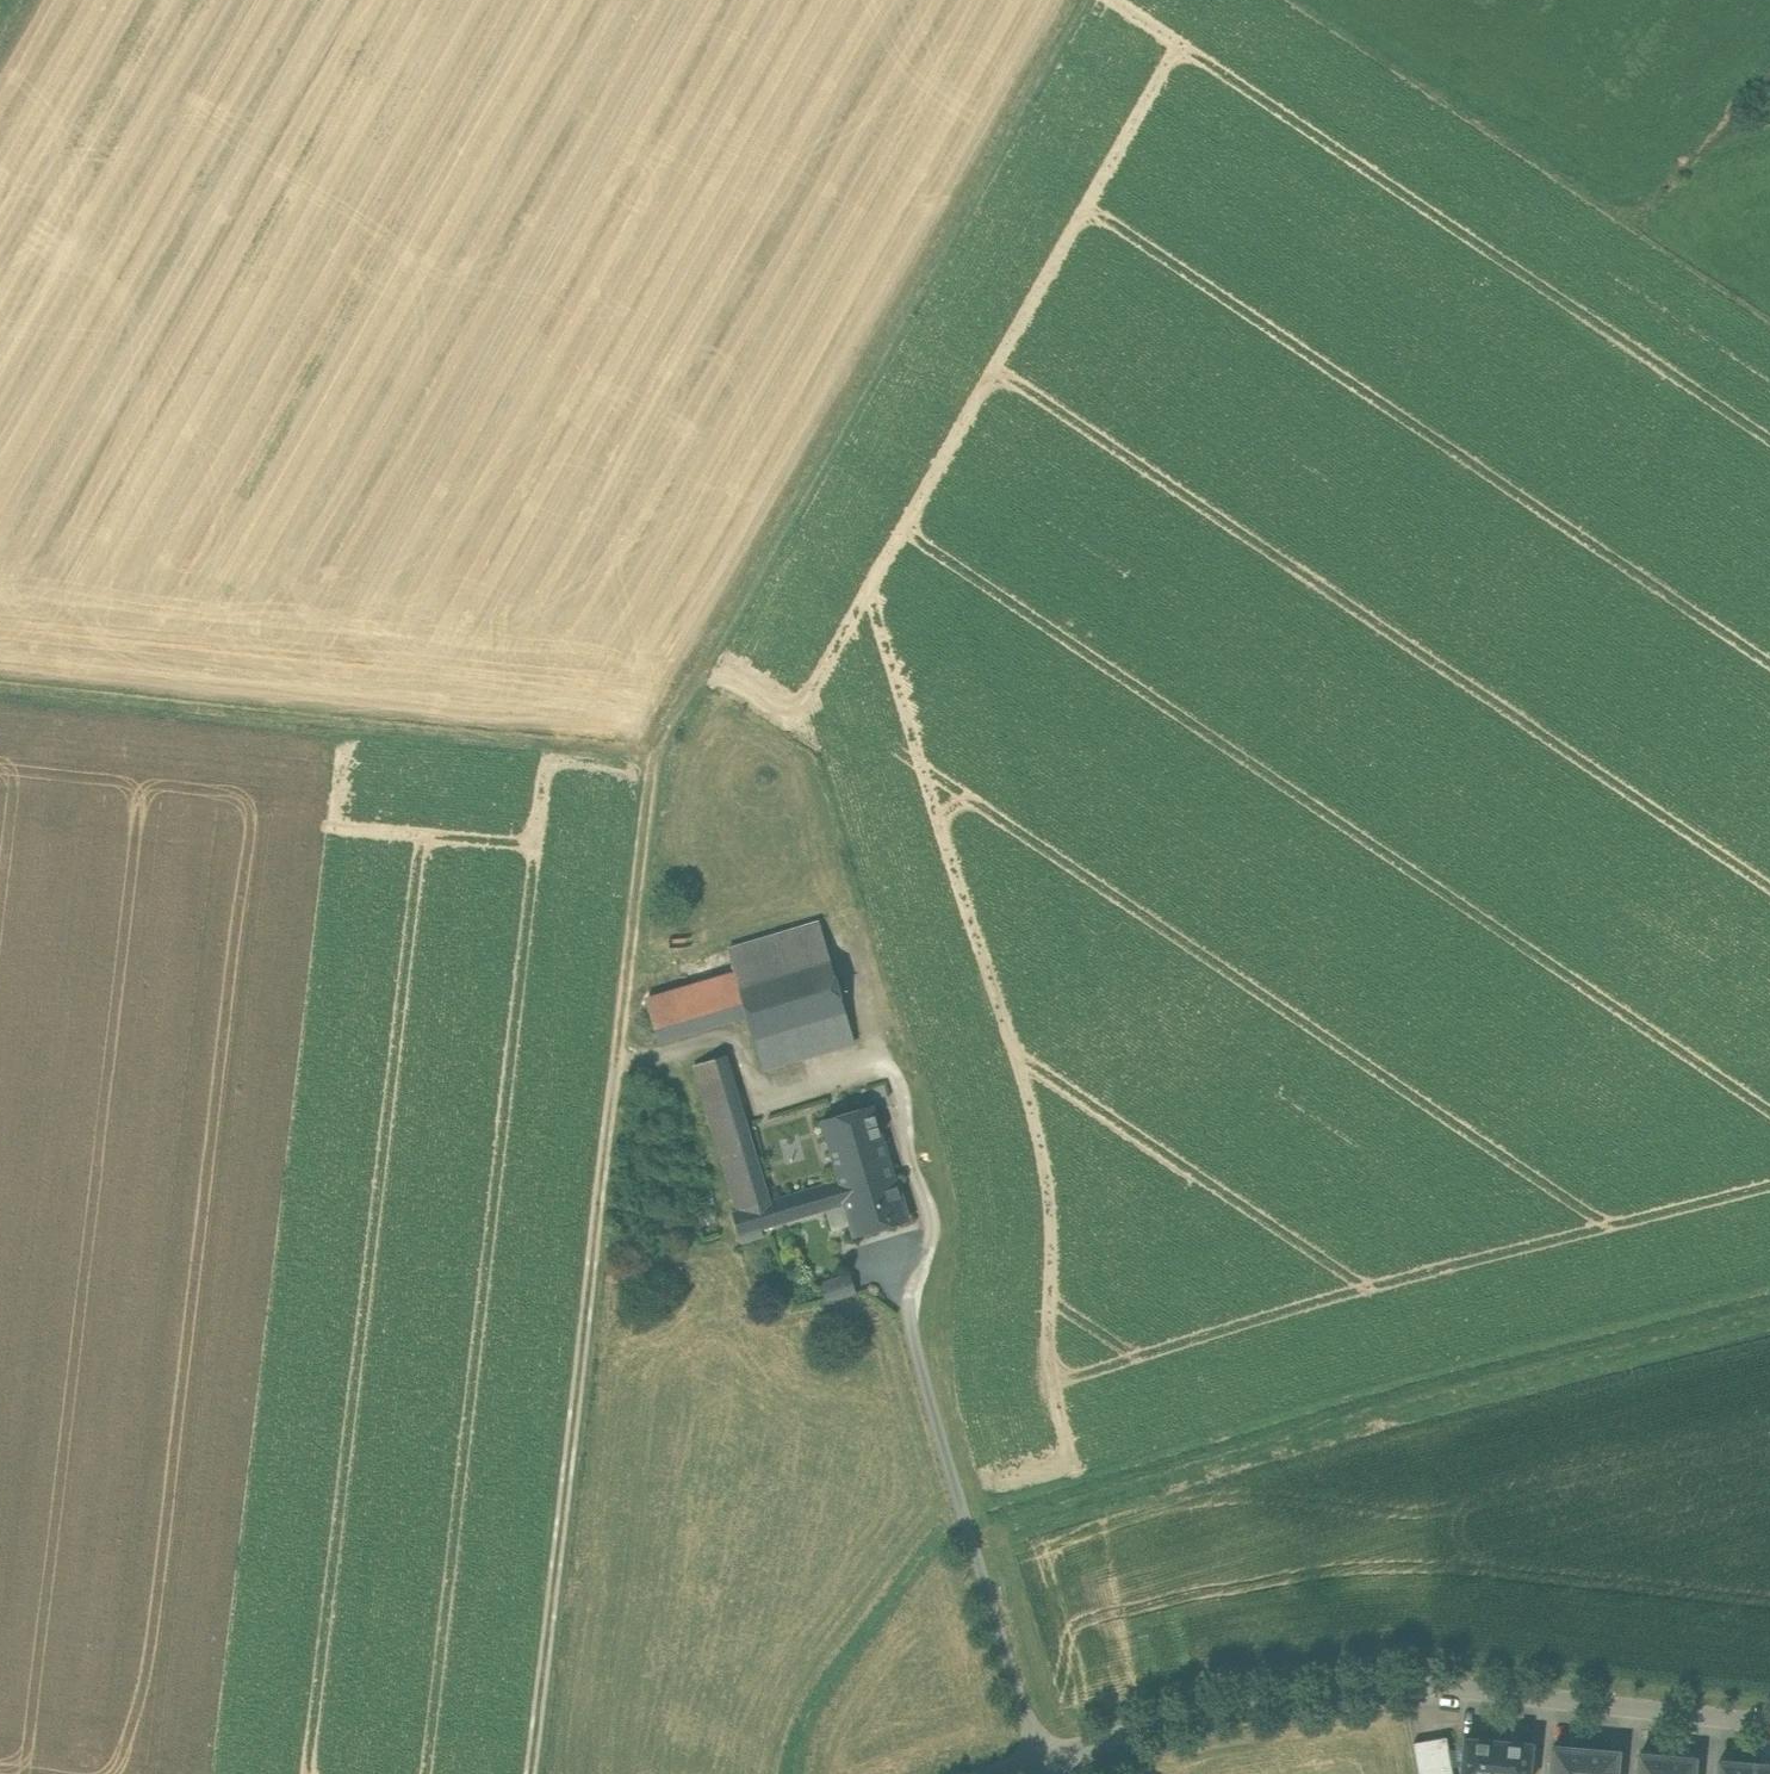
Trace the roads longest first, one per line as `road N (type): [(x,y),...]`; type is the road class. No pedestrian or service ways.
road 1 (track): [(533,1773),(655,758),(1084,0)]
road 2 (unclassified): [(1769,1724),(1471,1689),(1397,1688),(1231,1711),(1010,1773)]
road 3 (track): [(0,694),(655,758)]

